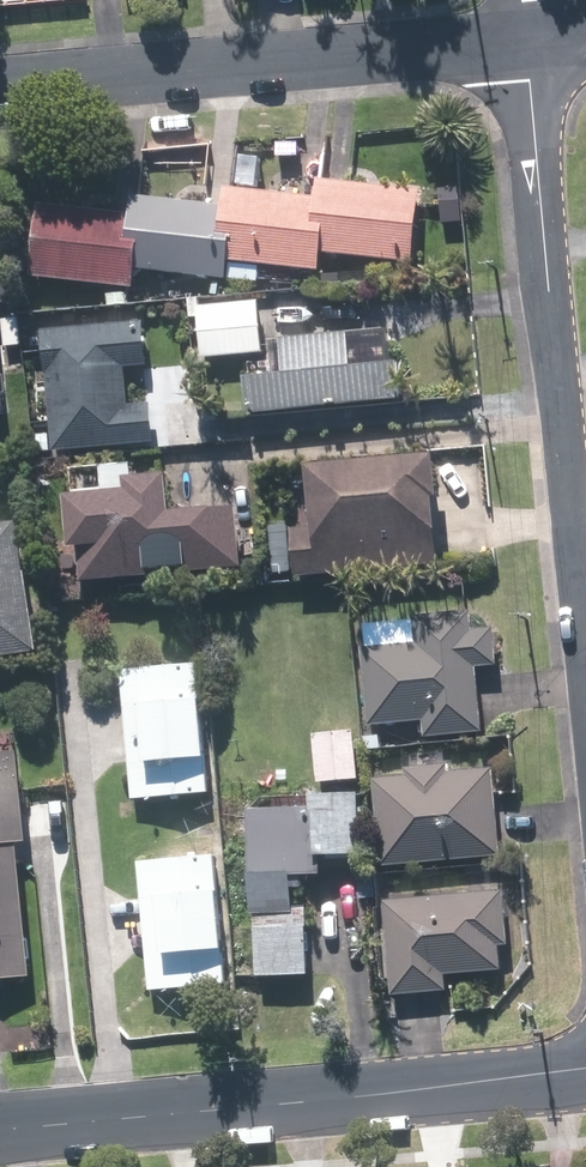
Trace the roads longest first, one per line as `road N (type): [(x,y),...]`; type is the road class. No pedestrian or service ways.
road 1 (residential): [(524,41),(585,647)]
road 2 (residential): [(0,1132),(585,1079)]
road 3 (residential): [(524,41),(0,87)]

